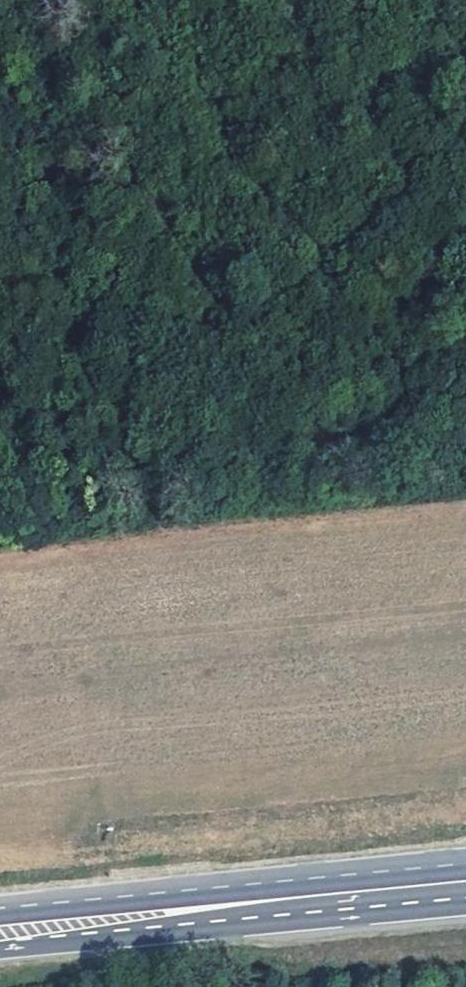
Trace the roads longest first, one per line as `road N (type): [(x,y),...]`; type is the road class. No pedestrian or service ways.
road 1 (secondary): [(465,884),(0,934)]
road 2 (track): [(465,409),(133,444),(0,437)]

